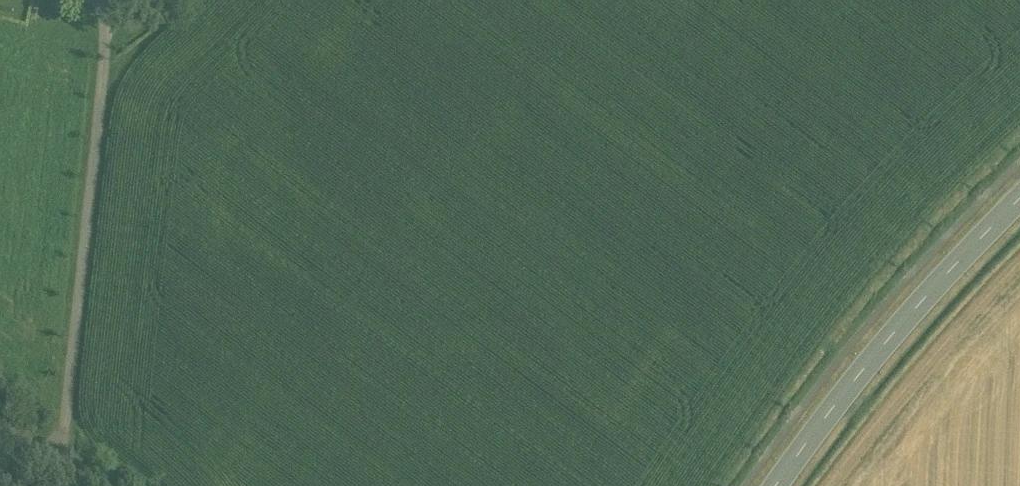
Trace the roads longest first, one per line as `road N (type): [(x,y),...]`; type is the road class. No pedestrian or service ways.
road 1 (tertiary): [(774,485),(905,318),(1019,197)]

